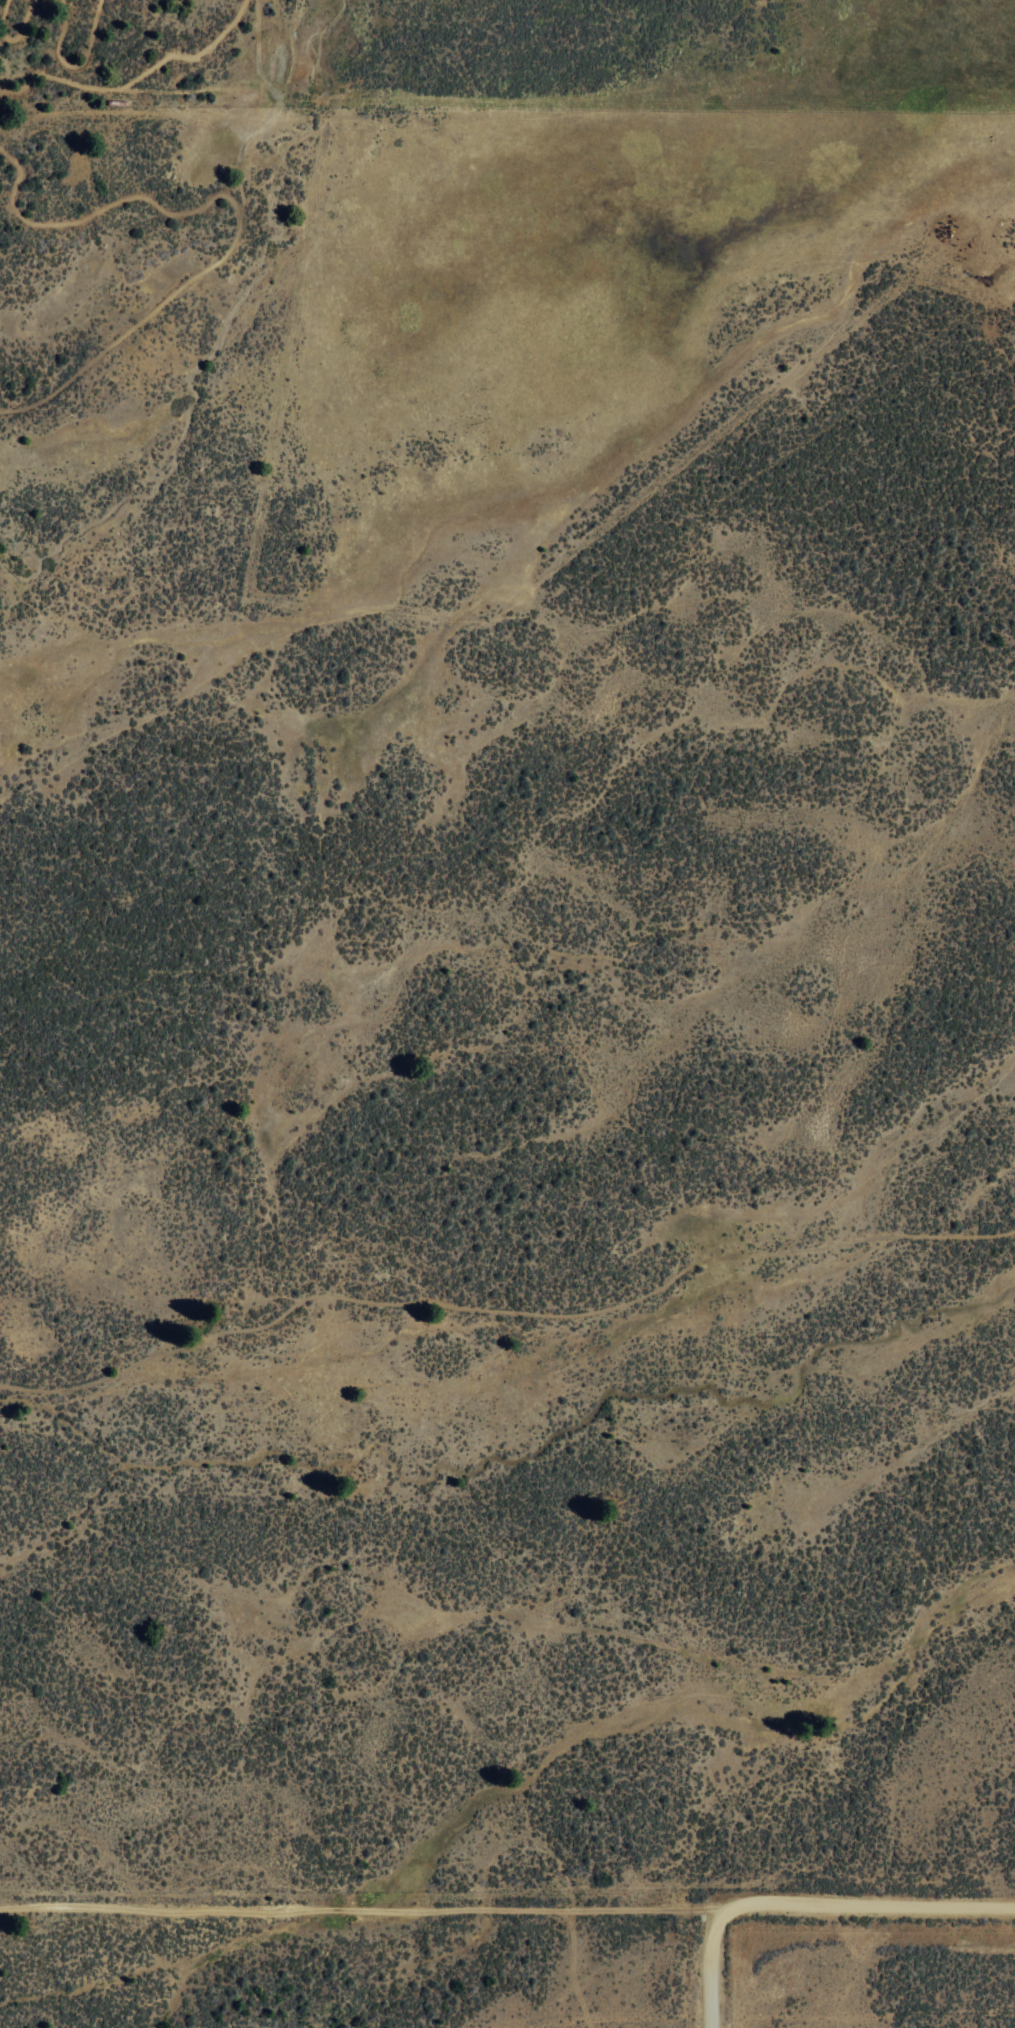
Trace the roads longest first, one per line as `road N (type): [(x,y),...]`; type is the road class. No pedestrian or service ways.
road 1 (track): [(0,1386),(73,1387),(218,1332),(264,1325),(314,1296),(584,1314),(636,1299),(704,1260),(888,1235),(1014,1229)]
road 2 (track): [(725,1910),(0,1909)]
road 3 (track): [(0,411),(43,399),(229,248),(241,205),(237,156),(275,103),(257,70),(254,0)]
road 4 (residential): [(1014,1906),(752,1902),(725,1910)]
road 5 (track): [(99,0),(76,65),(56,53),(60,0)]
road 6 (residential): [(712,2027),(712,1950),(725,1910)]

